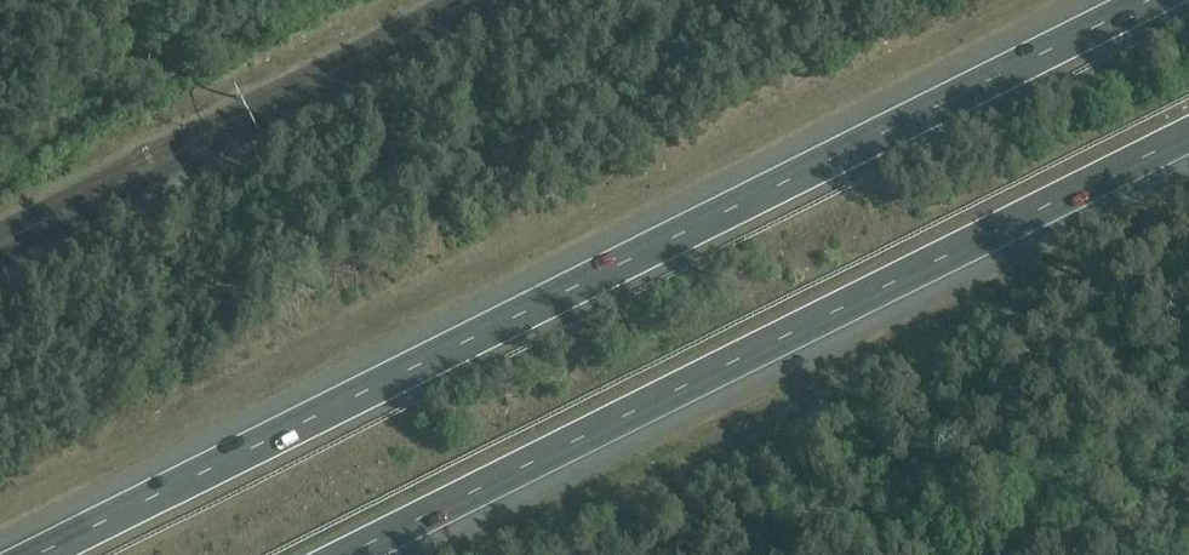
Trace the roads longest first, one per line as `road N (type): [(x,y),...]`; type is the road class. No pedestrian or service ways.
road 1 (motorway): [(1133,0),(24,554)]
road 2 (motorway): [(358,554),(1188,140)]

